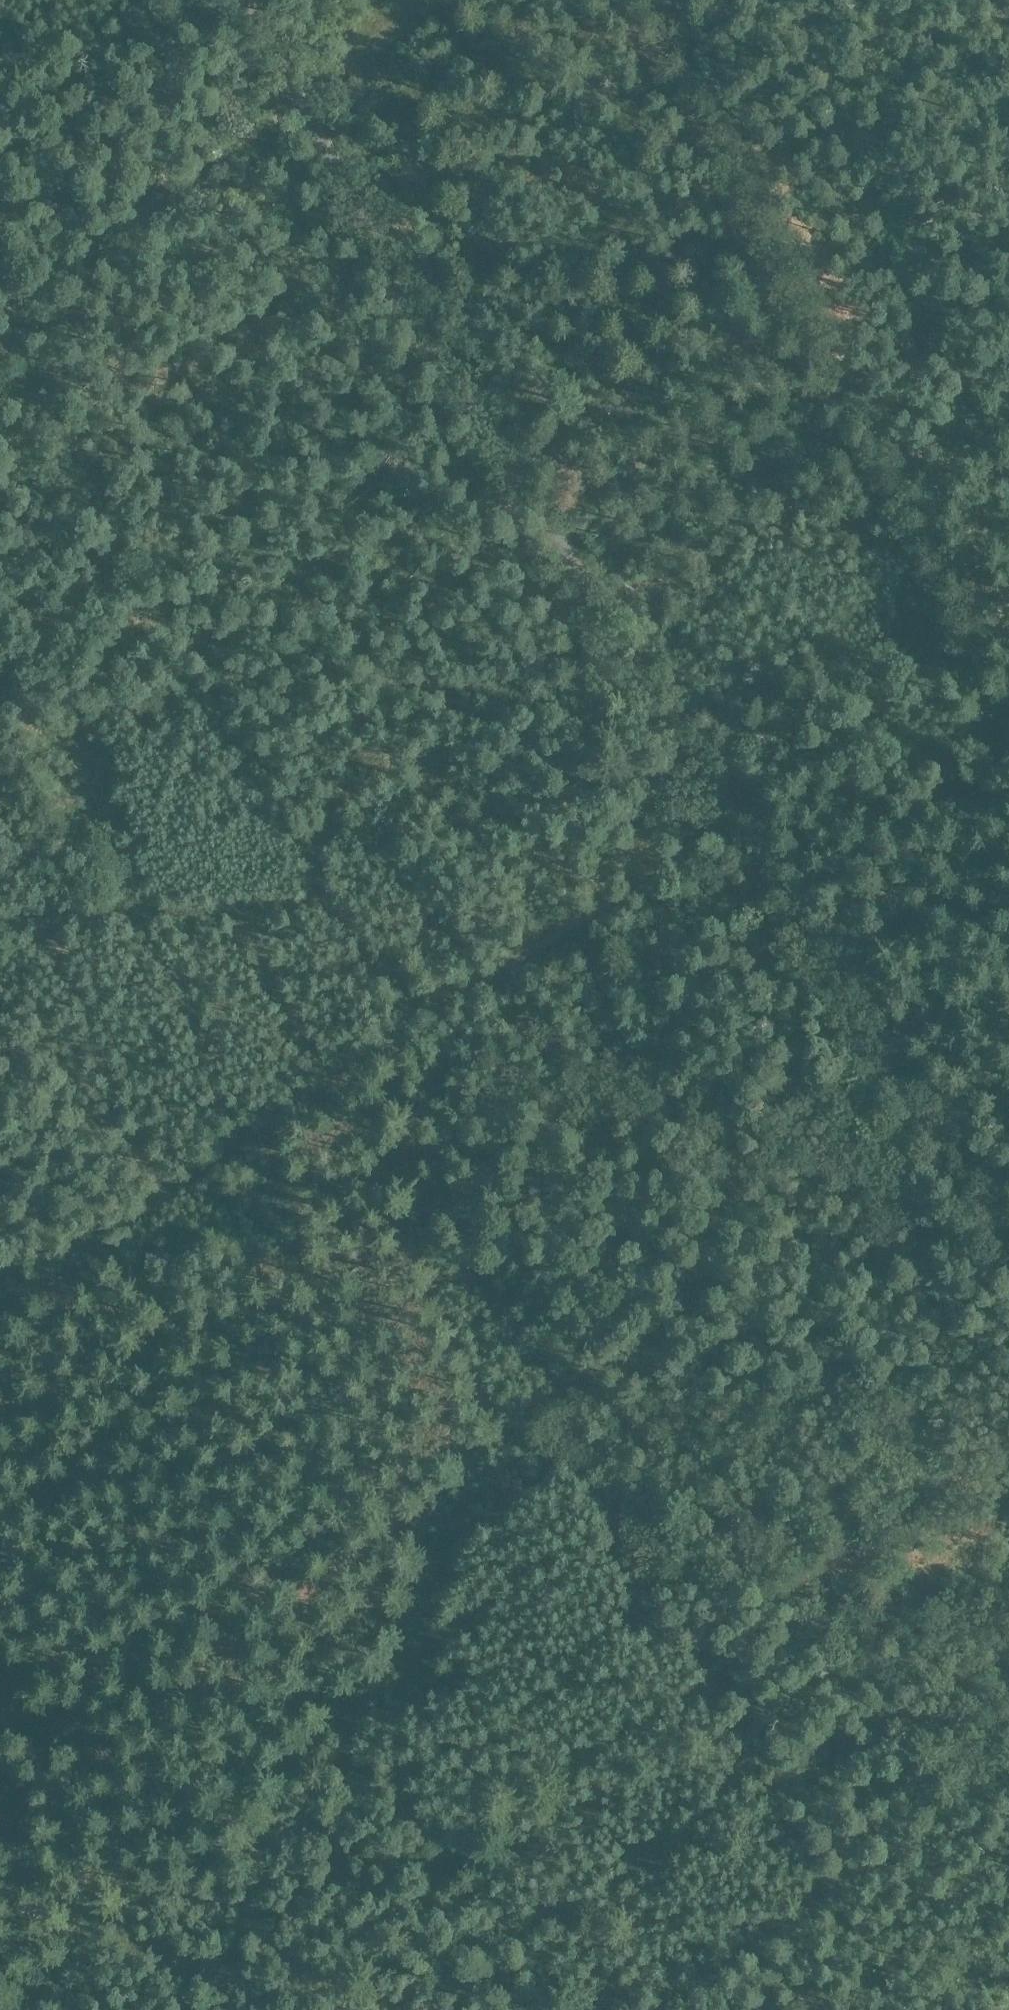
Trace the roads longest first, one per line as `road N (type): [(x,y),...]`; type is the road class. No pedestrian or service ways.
road 1 (track): [(0,1830),(488,1451),(497,1430),(415,1257),(397,1063),(401,1021),(415,1003),(527,954),(772,783),(808,778),(932,804),(957,796),(981,766),(1008,749)]
road 2 (unclassified): [(1008,1259),(422,315),(248,0)]
road 3 (track): [(434,0),(0,309)]
road 4 (track): [(658,2009),(1008,1765)]

